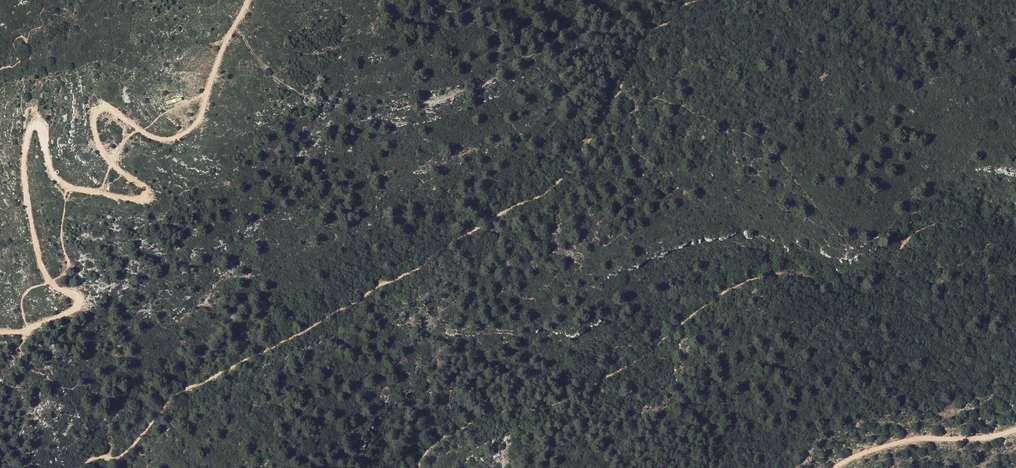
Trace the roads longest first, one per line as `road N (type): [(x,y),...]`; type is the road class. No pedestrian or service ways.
road 1 (track): [(248,0),(186,135),(166,138),(111,105),(92,106),(91,126),(107,161),(148,199),(56,181),(39,126),(26,127),(22,195),(44,275),(76,296),(76,306),(26,331),(0,332)]
road 2 (track): [(834,467),(888,444),(1015,429)]

